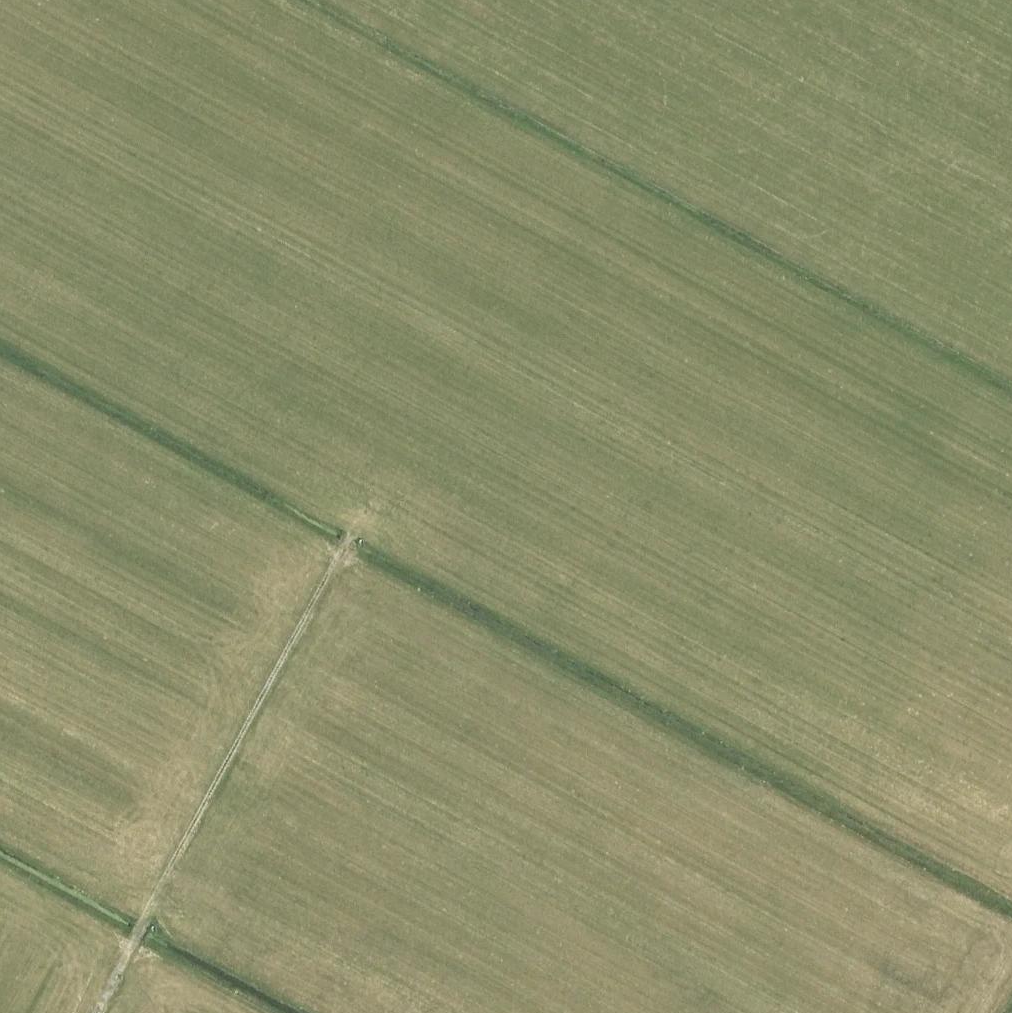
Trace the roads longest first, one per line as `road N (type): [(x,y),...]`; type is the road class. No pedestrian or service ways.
road 1 (track): [(352,532),(95,1012)]

